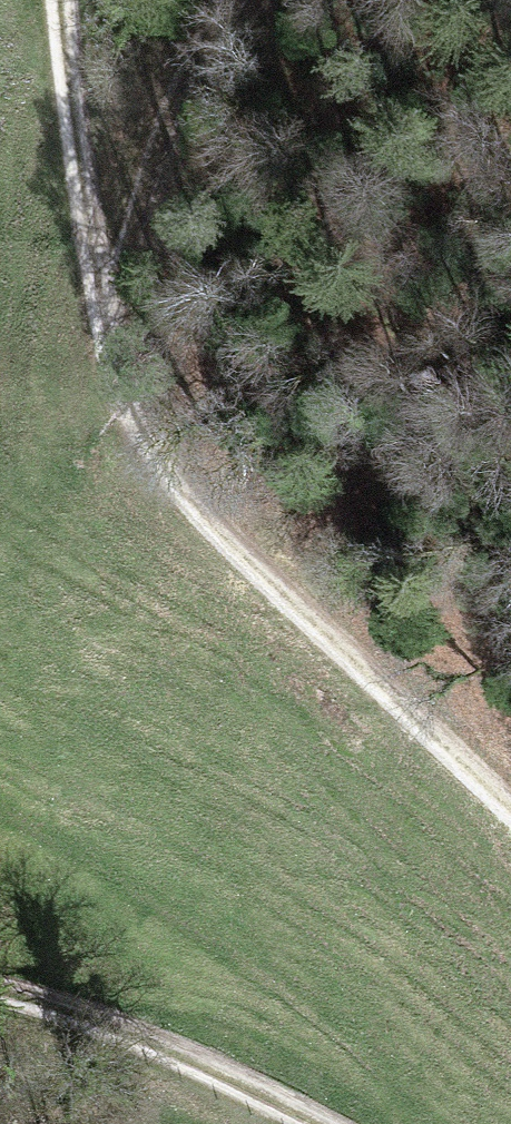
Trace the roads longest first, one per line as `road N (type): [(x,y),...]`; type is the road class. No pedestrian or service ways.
road 1 (track): [(62,0),(83,278),(119,422),(156,483),(510,814)]
road 2 (track): [(359,1123),(116,1026),(0,994)]
road 3 (track): [(83,278),(211,0)]

